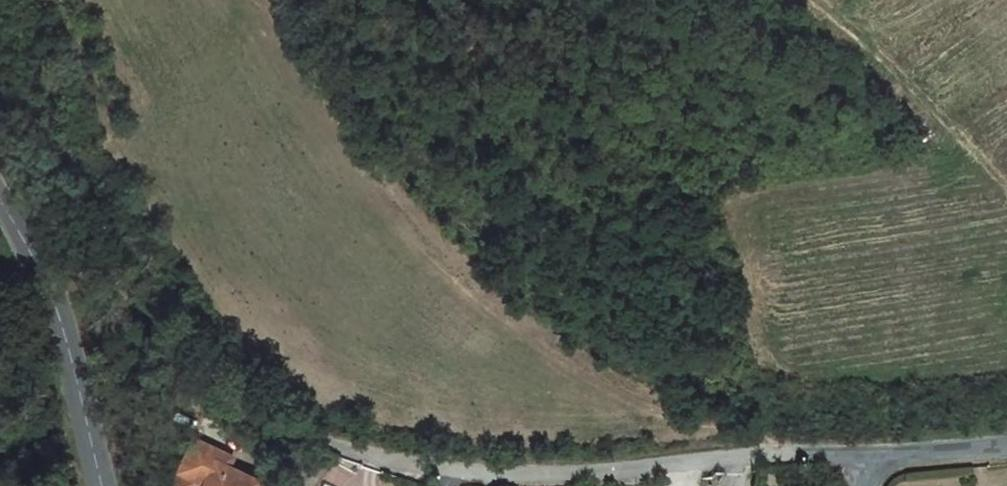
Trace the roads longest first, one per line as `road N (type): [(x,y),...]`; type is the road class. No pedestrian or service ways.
road 1 (unclassified): [(315,441),(387,465),(485,482),(854,459)]
road 2 (secondary): [(0,197),(47,284),(101,485)]
road 3 (track): [(73,375),(165,378),(244,418),(315,441)]
road 4 (unclassified): [(854,459),(1006,445)]

